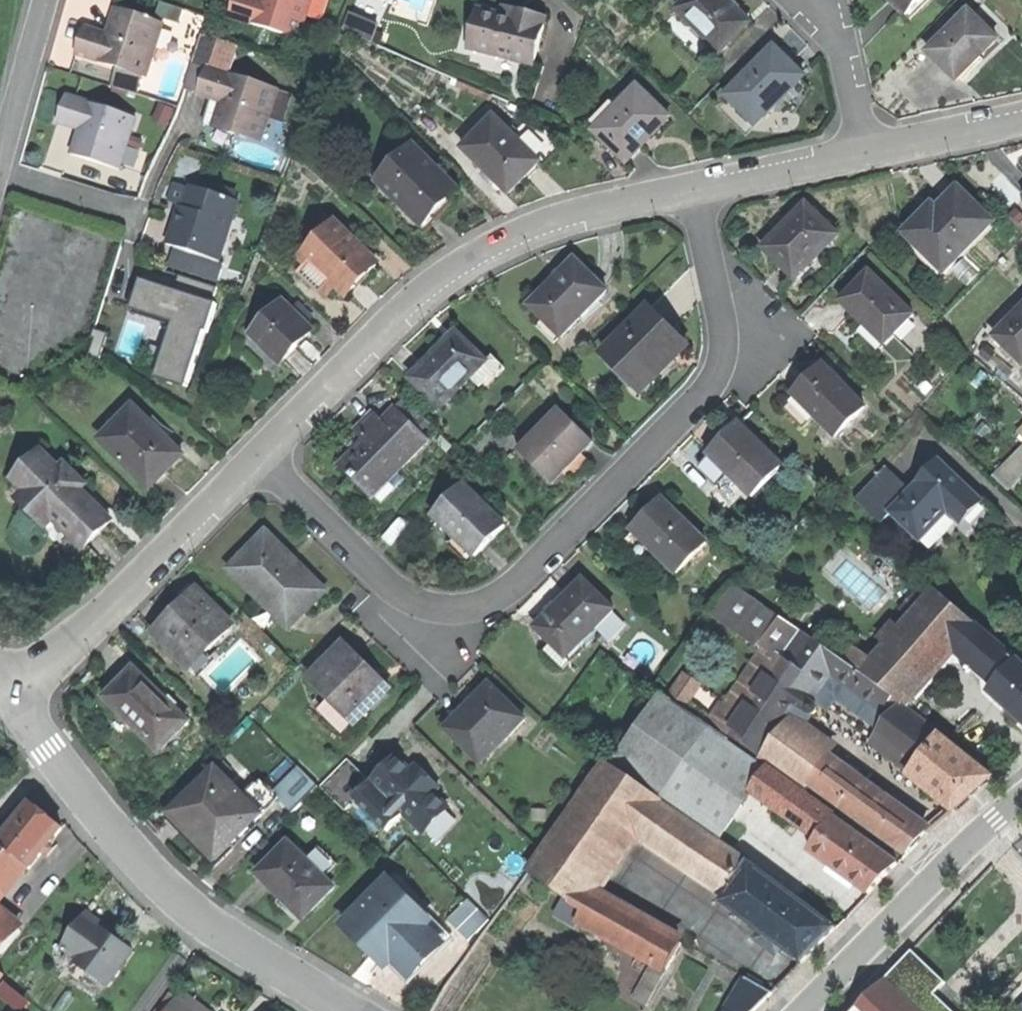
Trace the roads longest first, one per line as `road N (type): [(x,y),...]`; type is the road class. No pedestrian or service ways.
road 1 (residential): [(261,457),(399,594),(452,609),(505,595),(694,405),(720,366),(720,314),(694,188)]
road 2 (residential): [(694,188),(551,222),(490,248),(425,292),(261,457)]
road 3 (residential): [(8,696),(140,864),(201,921),(340,1010)]
road 4 (residential): [(261,457),(8,696)]
road 5 (residential): [(1021,796),(805,1010)]
road 6 (residential): [(864,154),(694,188)]
road 7 (residential): [(45,0),(0,161)]
road 8 (residential): [(1021,122),(864,154)]
road 9 (residential): [(864,154),(826,0)]
road 10 (residential): [(0,173),(135,215)]

